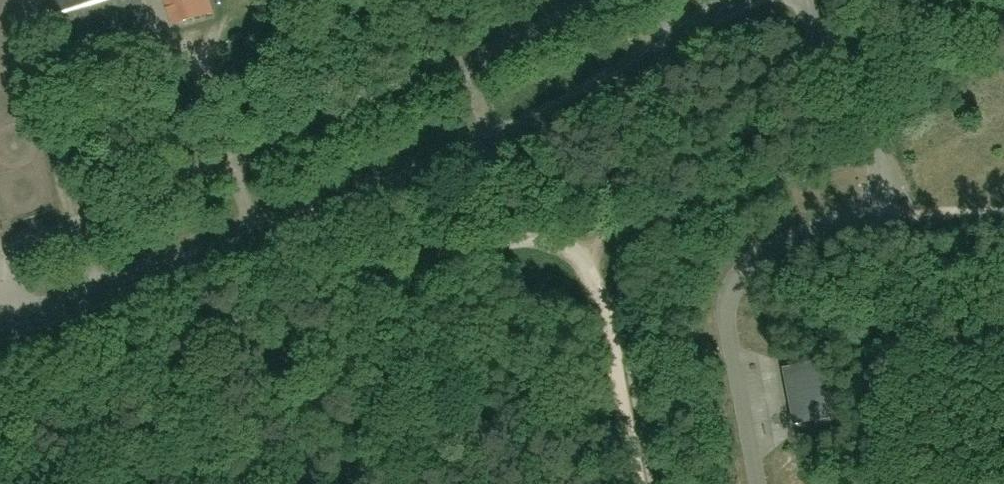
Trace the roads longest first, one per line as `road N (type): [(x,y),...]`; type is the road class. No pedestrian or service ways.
road 1 (tertiary): [(0,327),(401,185),(614,84),(741,0)]
road 2 (unclassified): [(0,421),(463,250),(563,240),(584,253)]
road 3 (track): [(584,253),(613,184),(640,158),(818,45)]
road 4 (track): [(584,253),(604,298),(643,483)]

